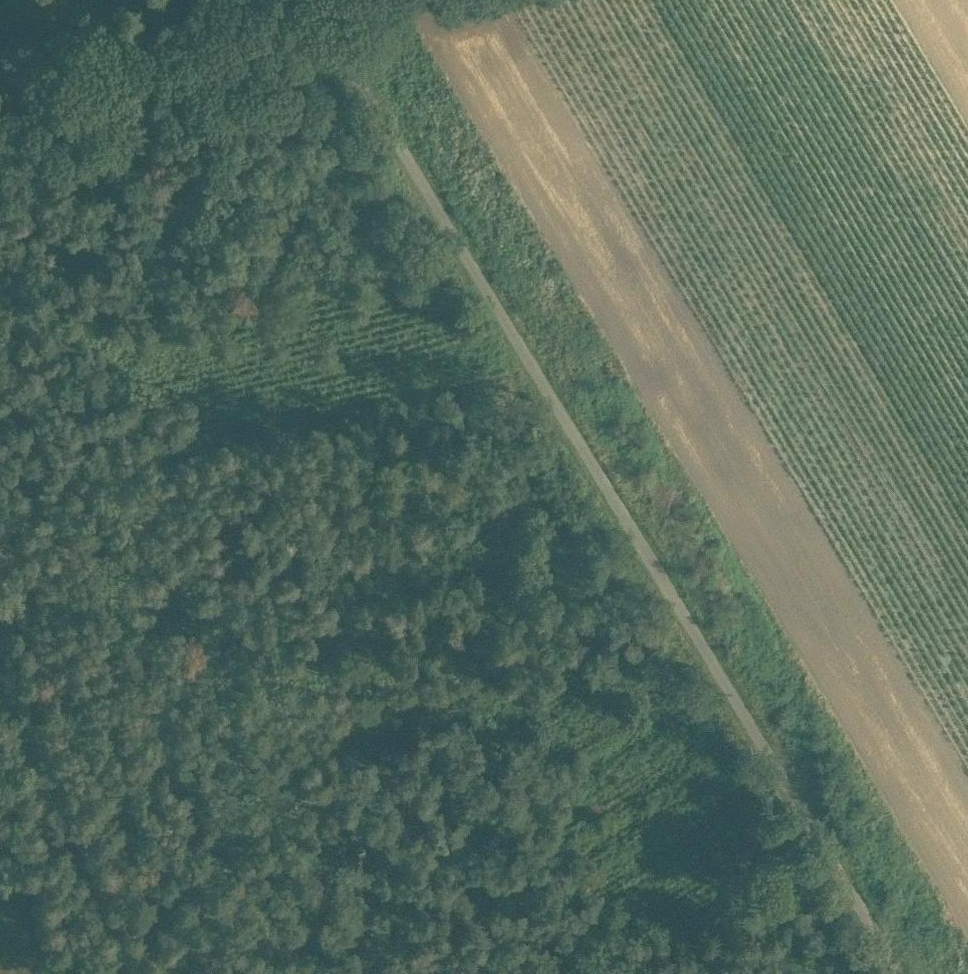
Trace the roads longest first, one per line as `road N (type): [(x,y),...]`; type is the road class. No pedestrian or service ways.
road 1 (unclassified): [(414,0),(341,19),(578,436),(909,973)]
road 2 (track): [(341,19),(0,105)]

